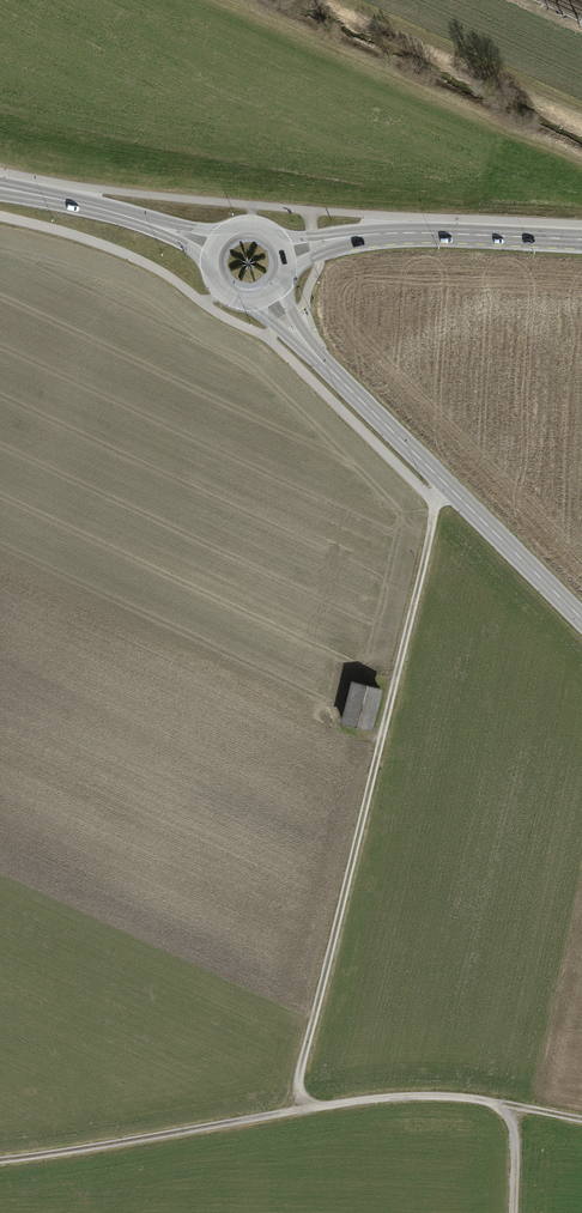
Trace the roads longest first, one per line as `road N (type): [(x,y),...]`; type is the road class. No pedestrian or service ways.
road 1 (track): [(301,1112),(298,1077),(437,508),(454,494)]
road 2 (track): [(0,1161),(384,1100),(475,1100),(581,1120)]
road 3 (tertiary): [(301,341),(581,621)]
road 4 (primary): [(581,240),(350,236)]
road 5 (primary): [(0,189),(153,225)]

